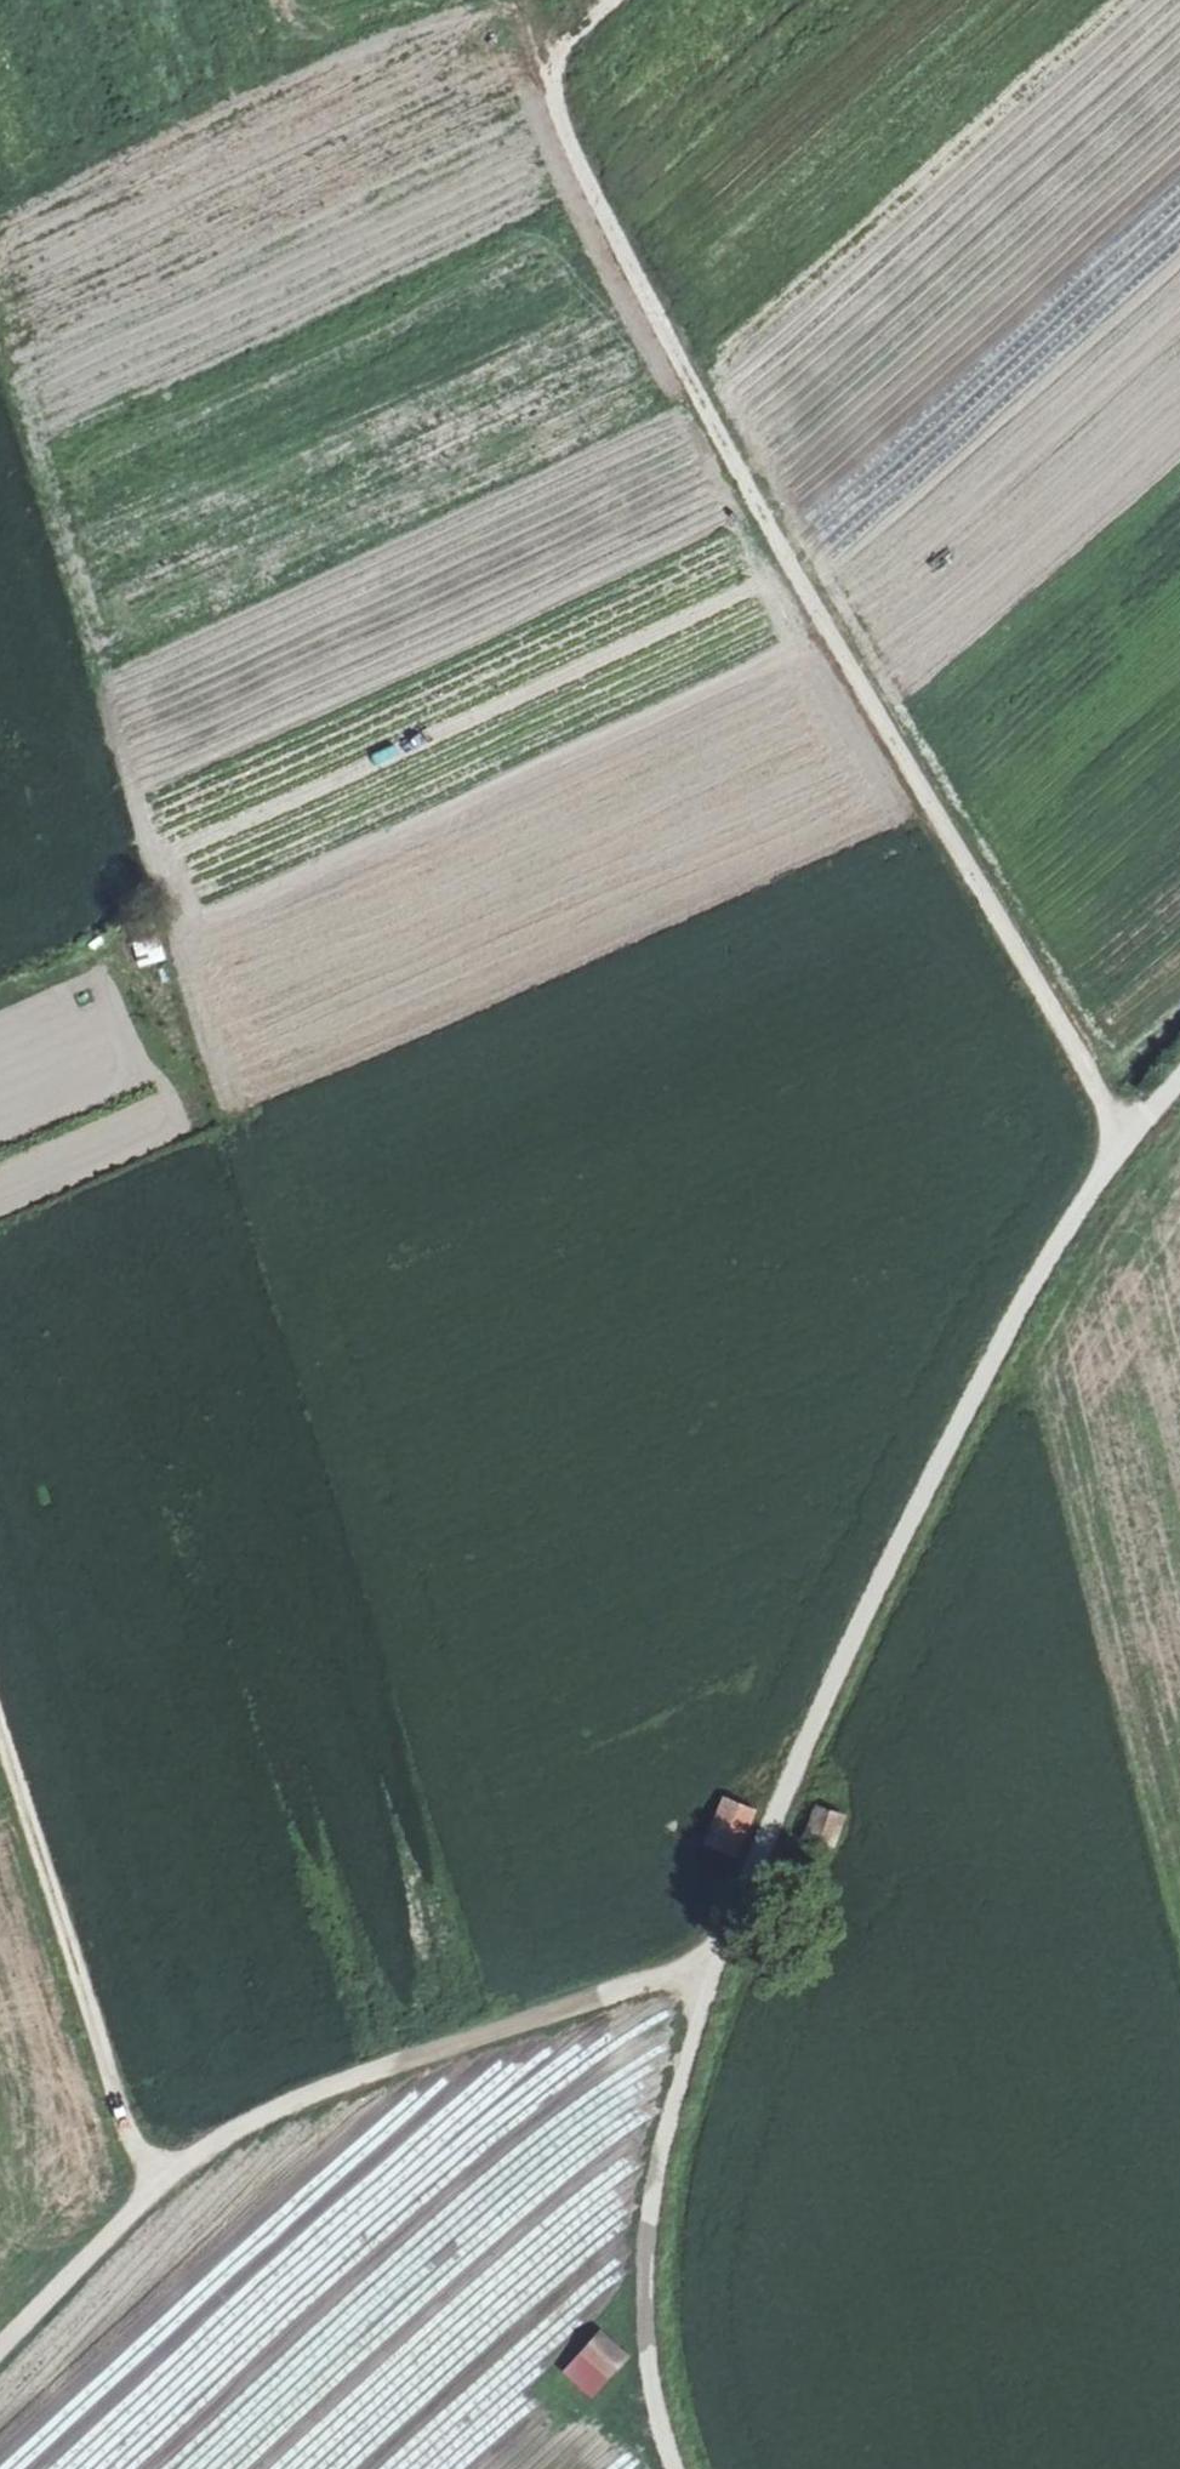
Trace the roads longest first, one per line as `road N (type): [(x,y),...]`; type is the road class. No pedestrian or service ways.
road 1 (track): [(676,2468),(642,2352),(651,2211),(713,1958),(1021,1296),(1179,1068)]
road 2 (track): [(1122,1154),(1096,1090),(754,508),(560,141),(560,77),(616,0)]
road 3 (track): [(0,2346),(156,2180),(302,2095),(713,1958)]
road 4 (track): [(156,2180),(0,1721)]

